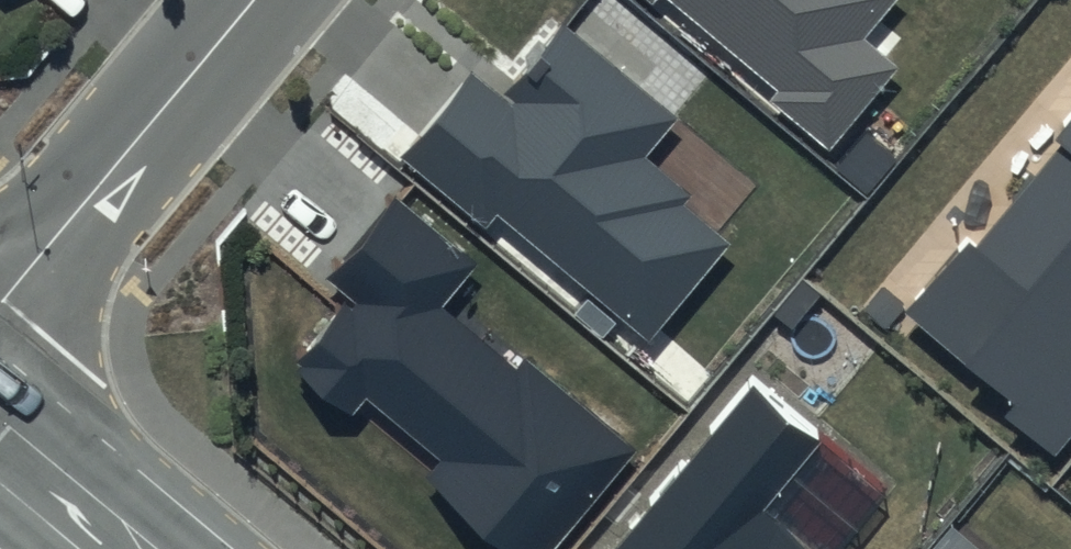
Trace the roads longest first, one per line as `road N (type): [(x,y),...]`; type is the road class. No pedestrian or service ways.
road 1 (residential): [(0,308),(248,0)]
road 2 (secondary): [(120,548),(0,449)]

